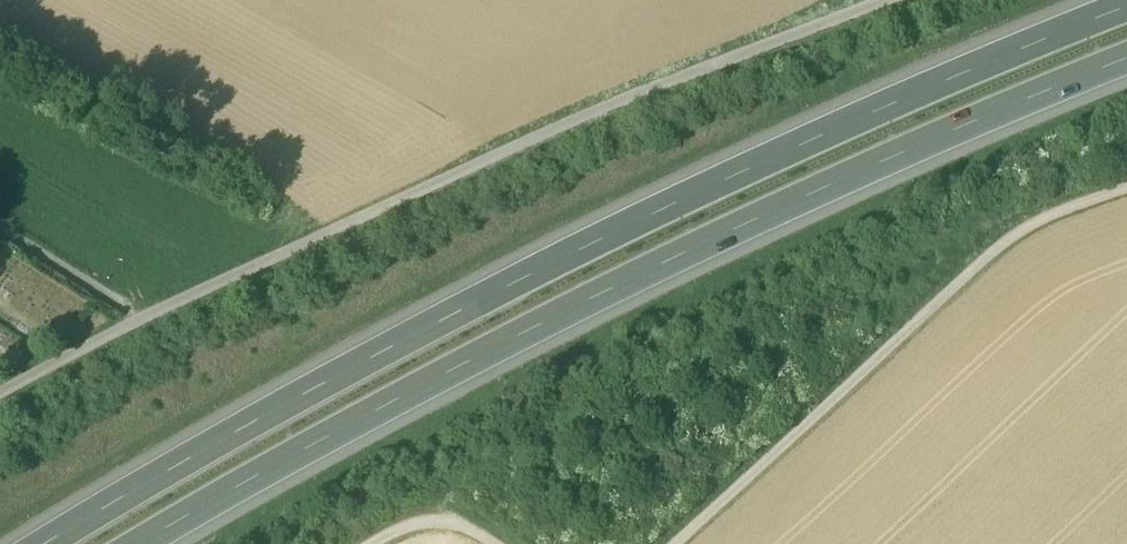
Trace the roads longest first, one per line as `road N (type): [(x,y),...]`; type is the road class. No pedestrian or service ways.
road 1 (motorway): [(1126,25),(739,190),(484,312),(284,420),(82,543)]
road 2 (motorway): [(171,543),(467,384),(1126,67)]
road 3 (track): [(897,0),(713,70),(297,253),(0,402)]
road 4 (track): [(1126,188),(1016,233),(675,543)]

